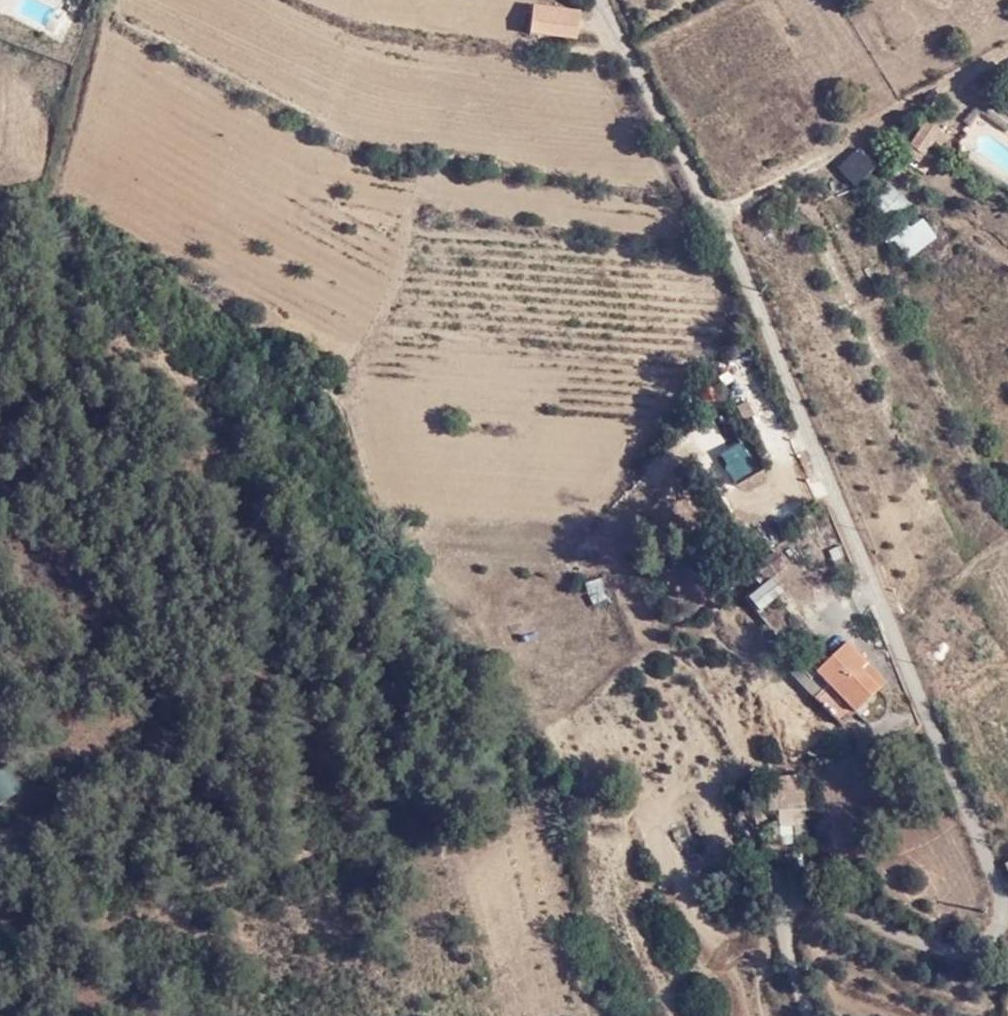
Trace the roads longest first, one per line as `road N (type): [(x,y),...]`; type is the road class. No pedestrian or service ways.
road 1 (unclassified): [(612,0),(726,225),(1004,893),(1001,936),(977,956),(817,897),(793,943),(814,1015)]

